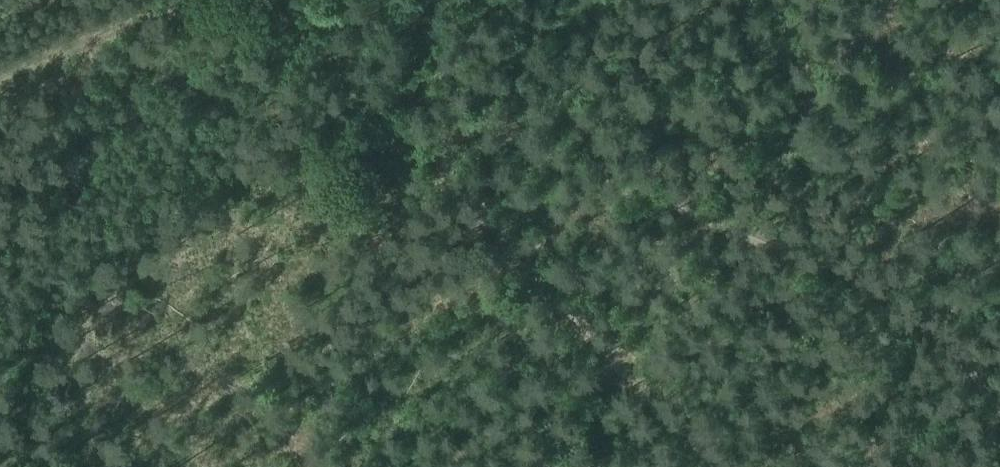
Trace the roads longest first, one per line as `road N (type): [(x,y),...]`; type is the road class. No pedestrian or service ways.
road 1 (track): [(708,466),(273,0)]

